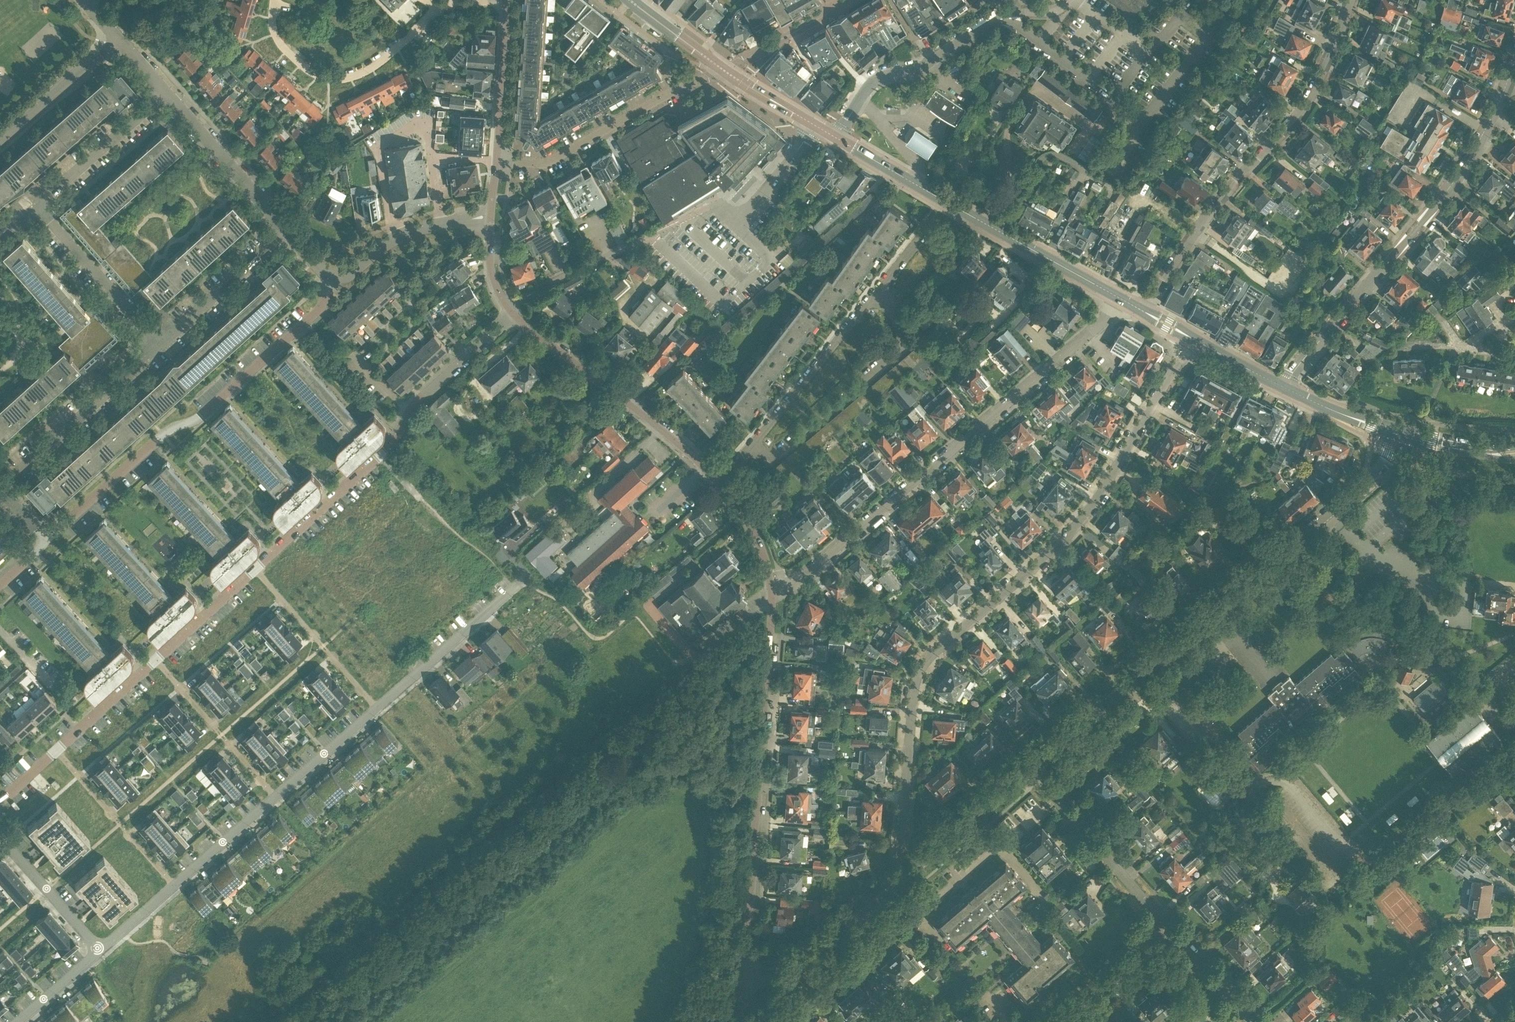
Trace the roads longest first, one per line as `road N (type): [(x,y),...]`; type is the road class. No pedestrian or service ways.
road 1 (residential): [(921,863),(903,834),(918,676),(1083,519),(1192,338)]
road 2 (residential): [(517,586),(100,951)]
road 3 (residential): [(1029,770),(1385,464),(1400,432)]
road 4 (residential): [(770,591),(791,586),(1123,300)]
road 5 (residential): [(46,540),(287,338),(323,304),(333,276)]
road 6 (residential): [(744,978),(770,591)]
road 7 (tertiary): [(1281,385),(1449,189),(1507,84)]
road 8 (residential): [(1144,311),(1209,214),(1304,108),(1352,0)]
road 9 (primary): [(1123,300),(837,138)]
road 10 (residential): [(273,0),(284,48),(314,72),(338,79),(376,65),(439,7),(471,0)]
road 11 (residential): [(717,483),(512,313)]
road 12 (residential): [(746,448),(771,456),(906,343),(902,322),(880,291)]
road 13 (residential): [(497,159),(546,162),(724,70)]
road 14 (residential): [(744,978),(790,975),(921,863)]
road 15 (residential): [(160,346),(0,488)]
road 16 (residential): [(837,138),(873,82),(921,67),(1003,18)]
road 17 (residential): [(1169,927),(1029,770)]
road 18 (residential): [(880,291),(746,448)]
road 19 (residential): [(380,455),(418,401),(512,313)]
road 20 (residential): [(160,346),(36,207)]
road 21 (residential): [(289,230),(166,94)]
road 22 (residential): [(333,276),(352,273),(410,231),(492,218)]
road 23 (residential): [(289,230),(160,346)]
road 24 (residential): [(36,207),(166,94)]
road 25 (residential): [(380,455),(255,569)]
road 26 (residential): [(506,0),(497,159)]
road 27 (residential): [(0,143),(119,39)]
road 28 (residential): [(0,836),(100,951)]
road 29 (residential): [(921,863),(1029,770)]
road 30 (residential): [(155,659),(255,569)]
road 31 (residential): [(155,659),(56,749)]
road 32 (primary): [(837,138),(724,70)]
road 33 (primary): [(1400,432),(1281,385)]
road 34 (residential): [(1252,1021),(1169,927)]
road 35 (residential): [(770,591),(752,530),(717,483)]

